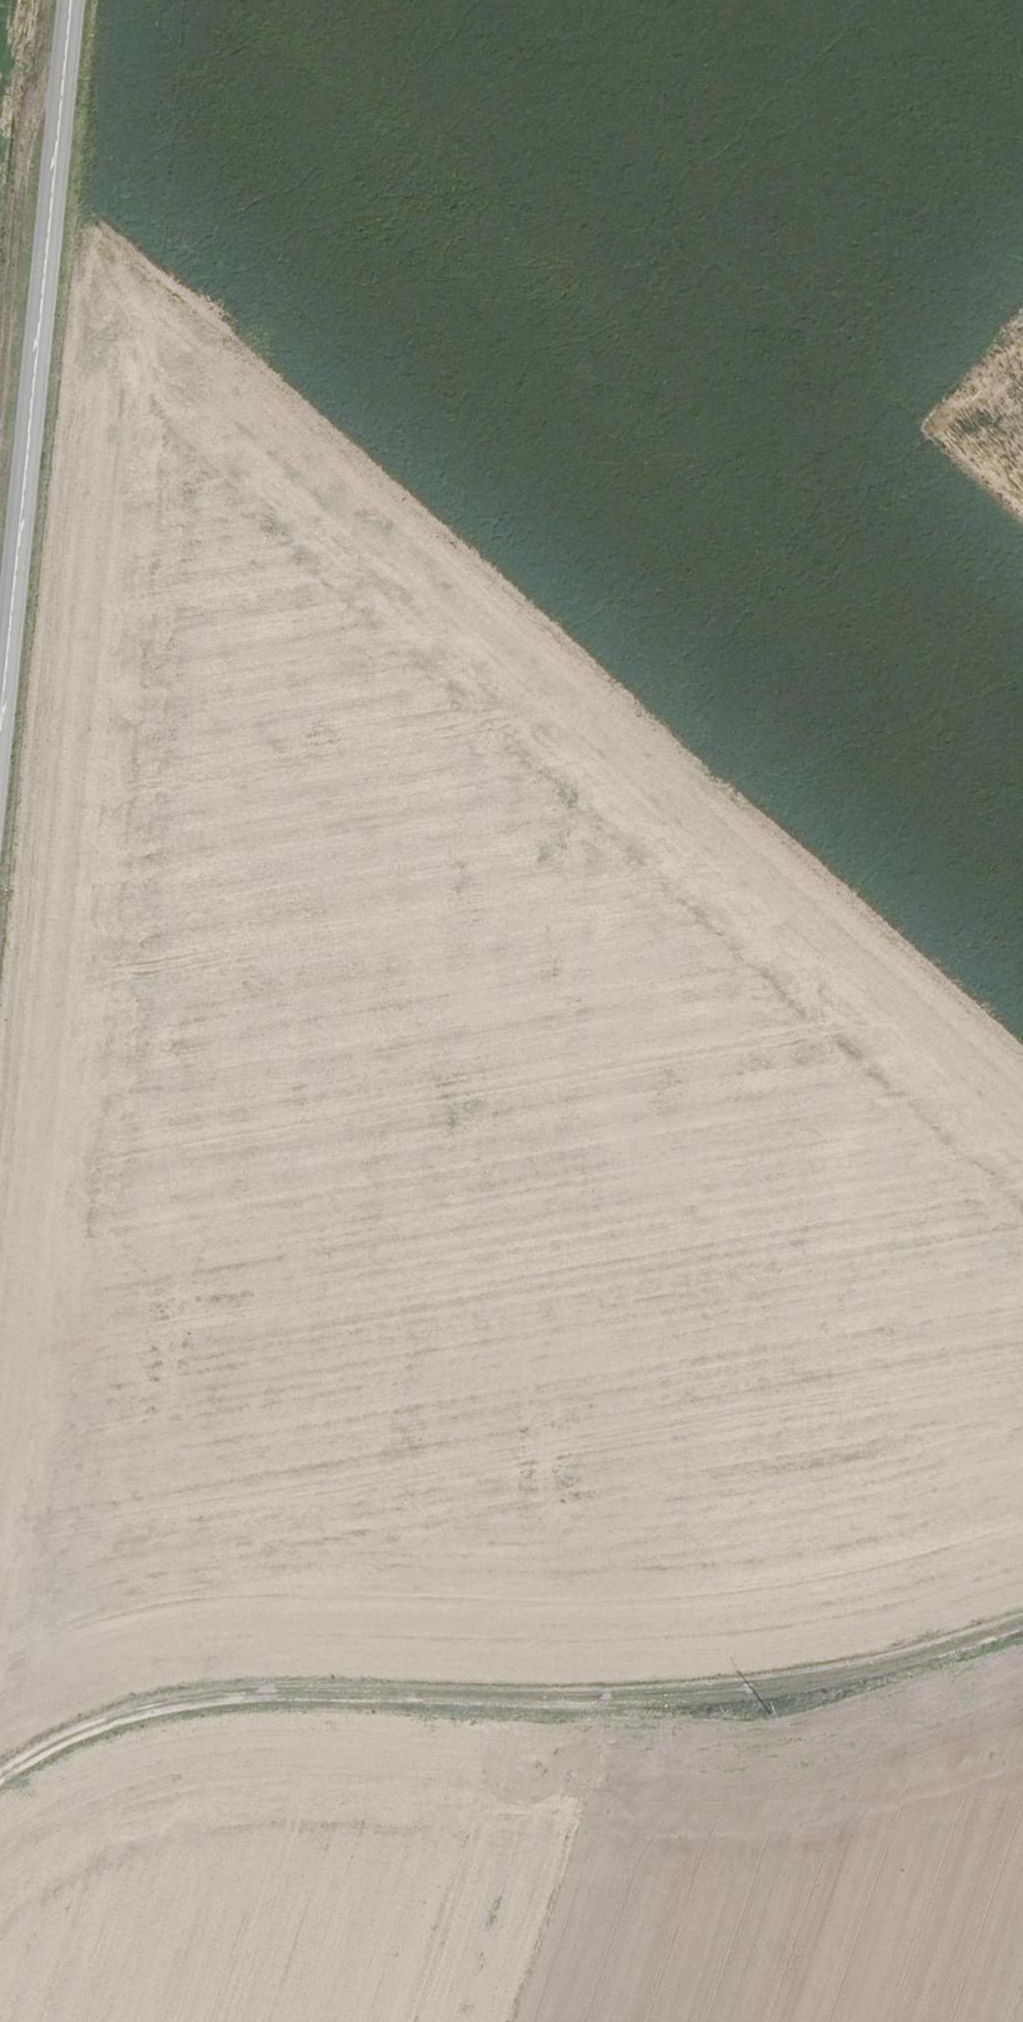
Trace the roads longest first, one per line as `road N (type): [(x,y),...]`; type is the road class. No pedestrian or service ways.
road 1 (track): [(1022,1616),(814,1681),(518,1702),(195,1702),(0,1786)]
road 2 (secondary): [(0,712),(72,0)]

